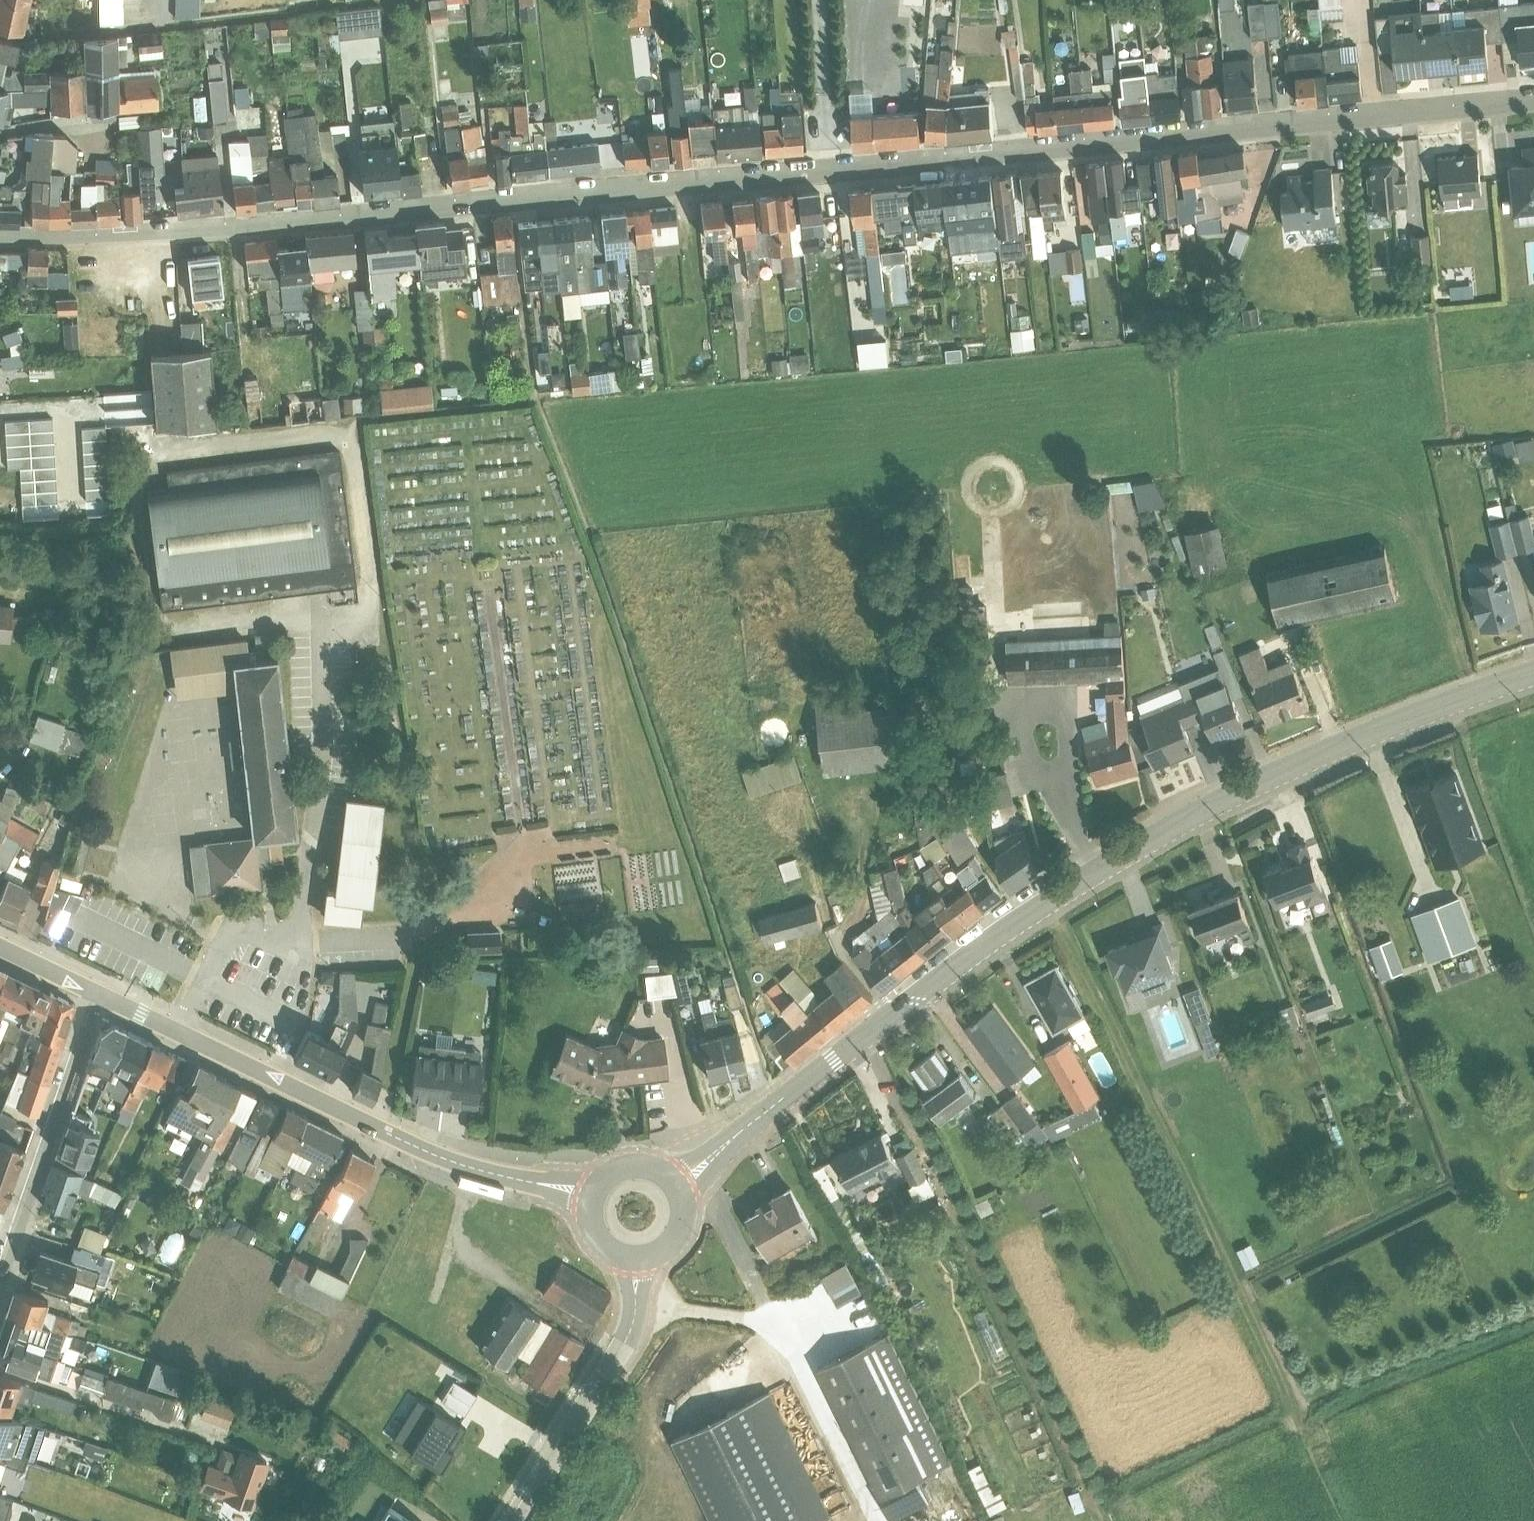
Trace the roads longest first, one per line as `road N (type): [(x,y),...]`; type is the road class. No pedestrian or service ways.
road 1 (residential): [(0,234),(147,232),(514,201),(1533,101)]
road 2 (tertiary): [(908,1001),(1097,871),(1178,825),(1416,717),(1533,677)]
road 3 (residential): [(512,1180),(425,1153),(101,996)]
road 4 (residential): [(0,1279),(101,996)]
road 5 (tertiary): [(635,1319),(515,1520)]
road 6 (tertiary): [(908,1001),(735,1139)]

